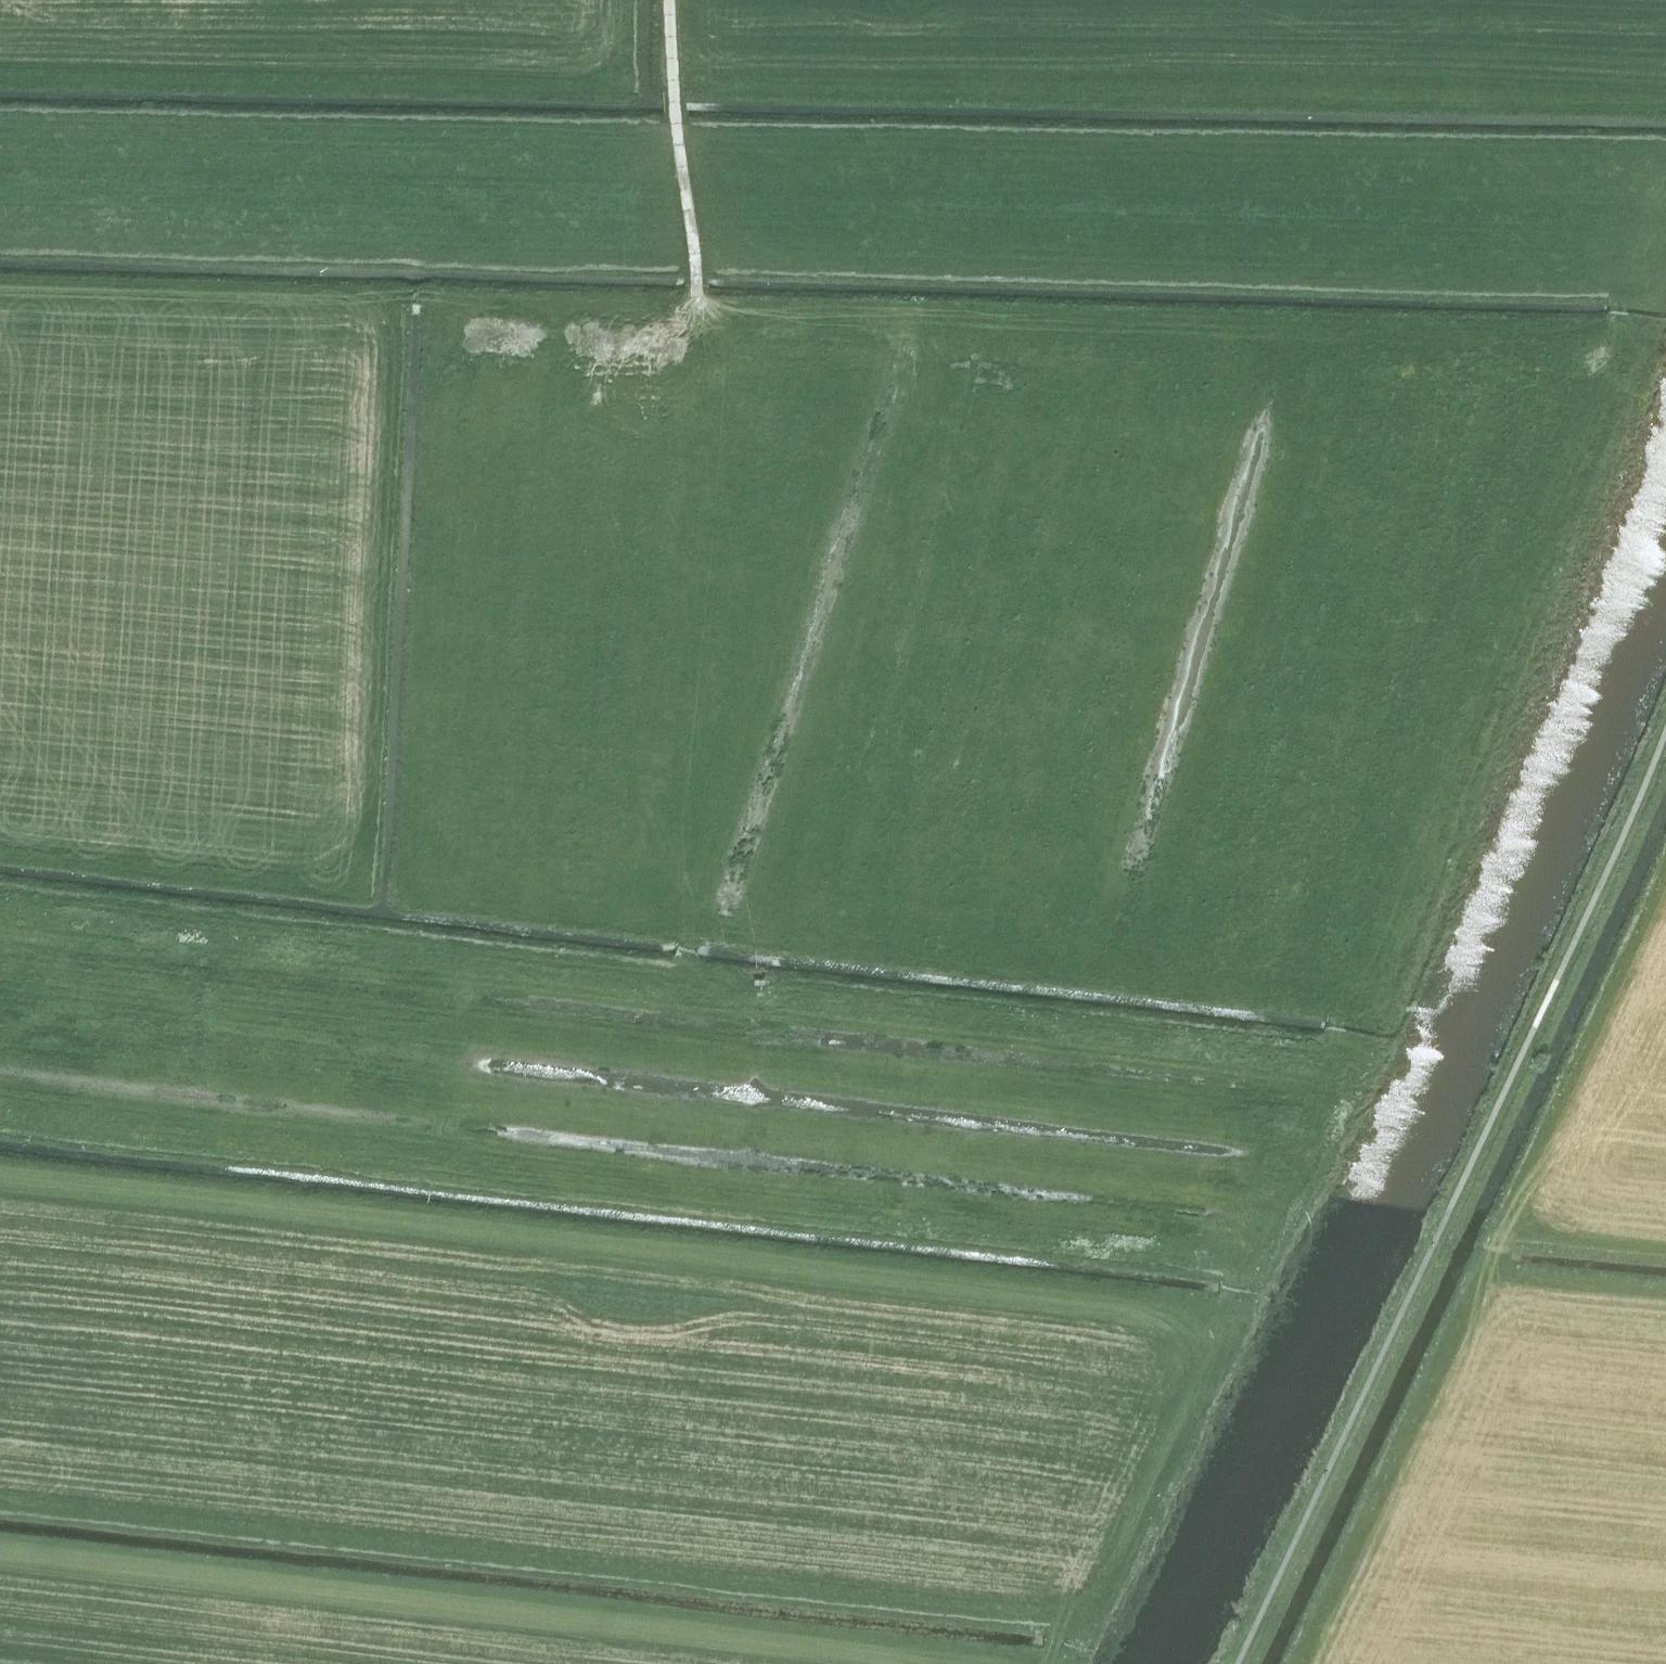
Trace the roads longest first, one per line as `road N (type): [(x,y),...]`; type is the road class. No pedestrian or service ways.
road 1 (track): [(699,308),(670,0)]

